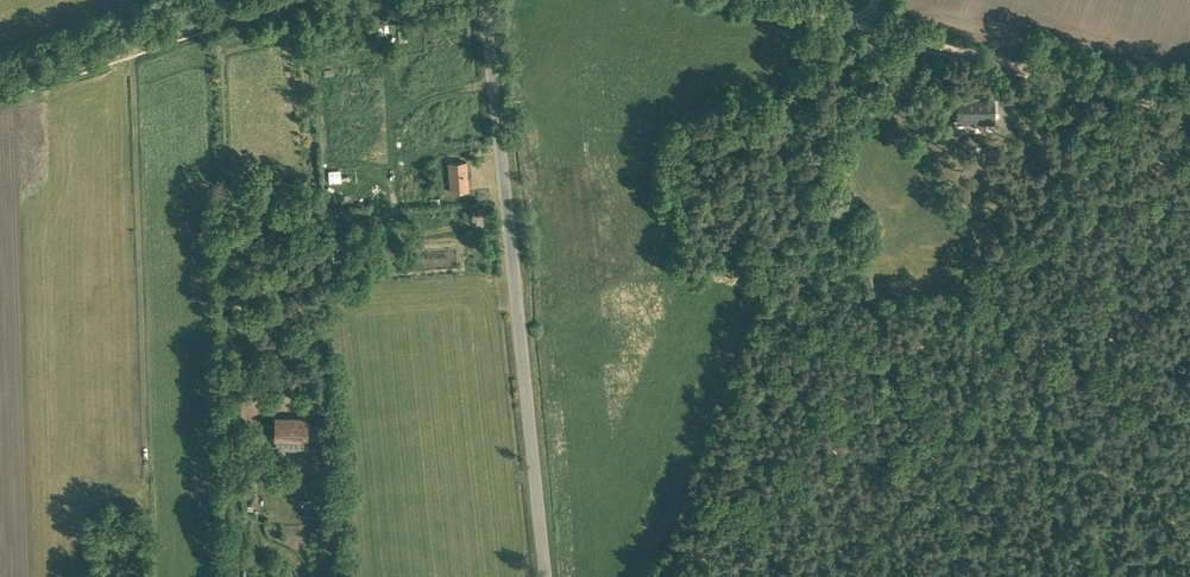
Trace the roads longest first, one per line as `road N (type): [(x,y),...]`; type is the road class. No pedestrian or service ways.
road 1 (unclassified): [(546,576),(482,0)]
road 2 (track): [(863,27),(1189,107)]
road 3 (track): [(281,0),(0,96)]

